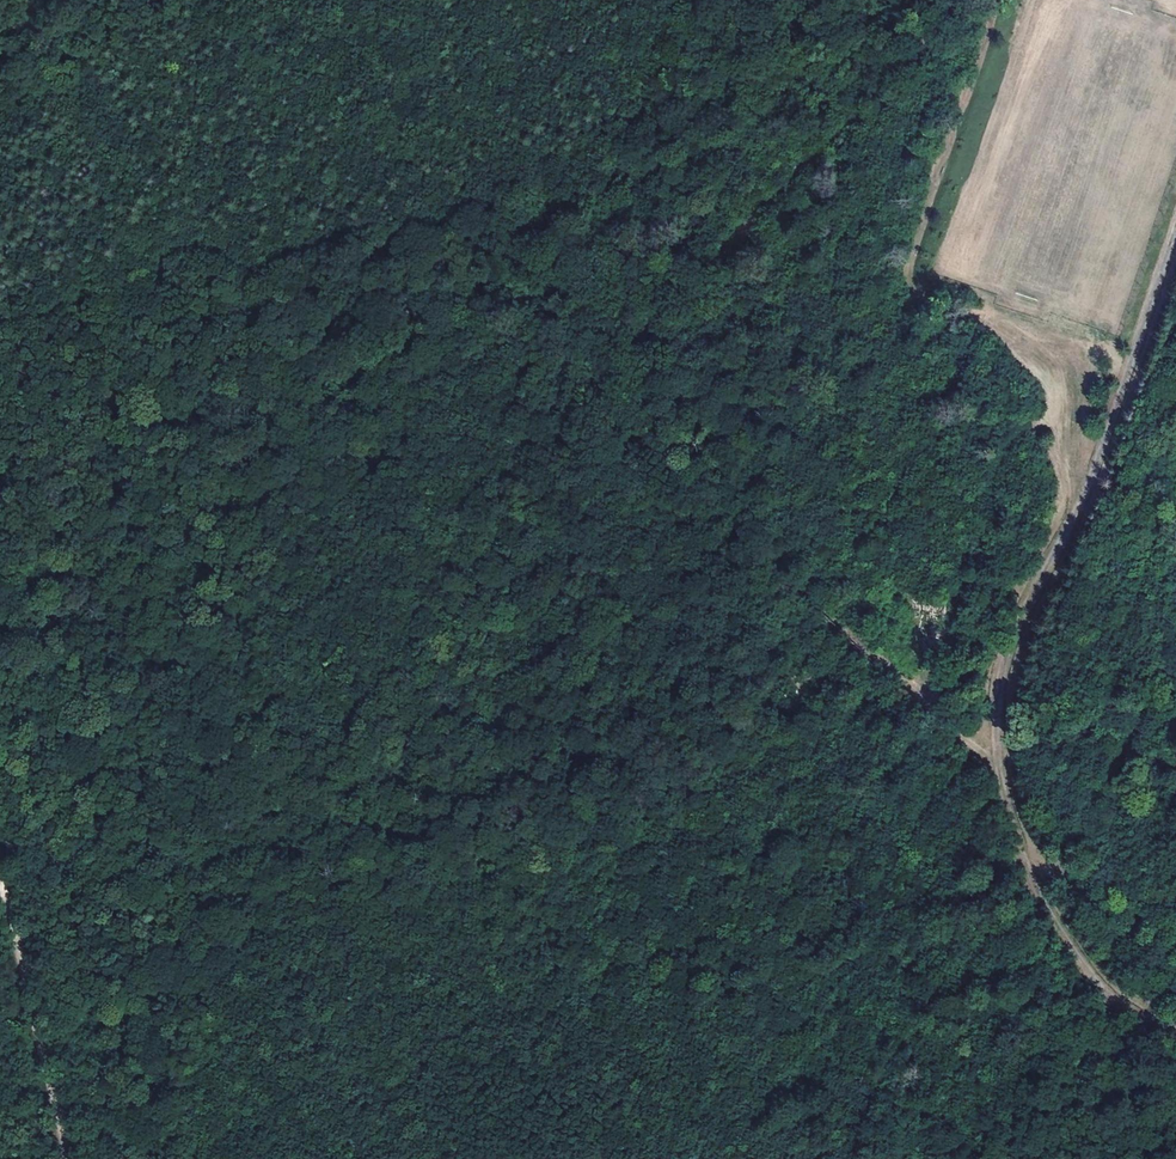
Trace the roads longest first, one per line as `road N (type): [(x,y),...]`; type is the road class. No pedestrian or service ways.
road 1 (track): [(1175,221),(1088,490),(1010,646),(998,733),(1007,791),(1053,901),(1096,970),(1175,1020)]
road 2 (track): [(0,873),(70,1158)]

